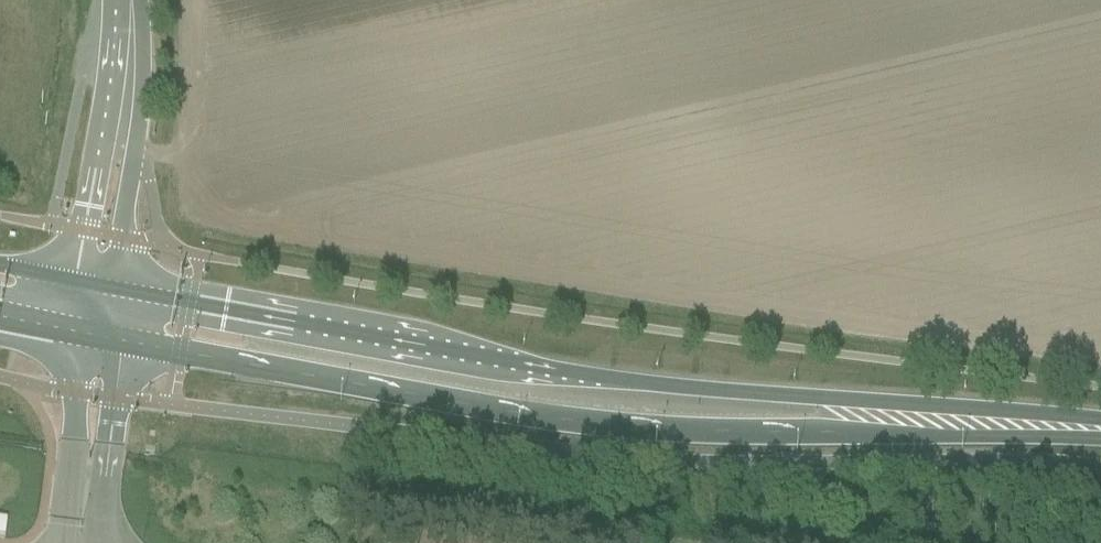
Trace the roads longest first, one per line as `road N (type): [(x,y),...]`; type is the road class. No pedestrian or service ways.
road 1 (primary): [(1016,421),(603,380),(115,278)]
road 2 (primary): [(120,341),(605,429),(808,435),(1016,421)]
road 3 (unclassified): [(115,278),(137,138),(133,0)]
road 4 (unclassified): [(123,0),(72,269)]
road 5 (unclassified): [(71,329),(69,542)]
road 6 (unclassified): [(80,542),(102,496),(120,341)]

